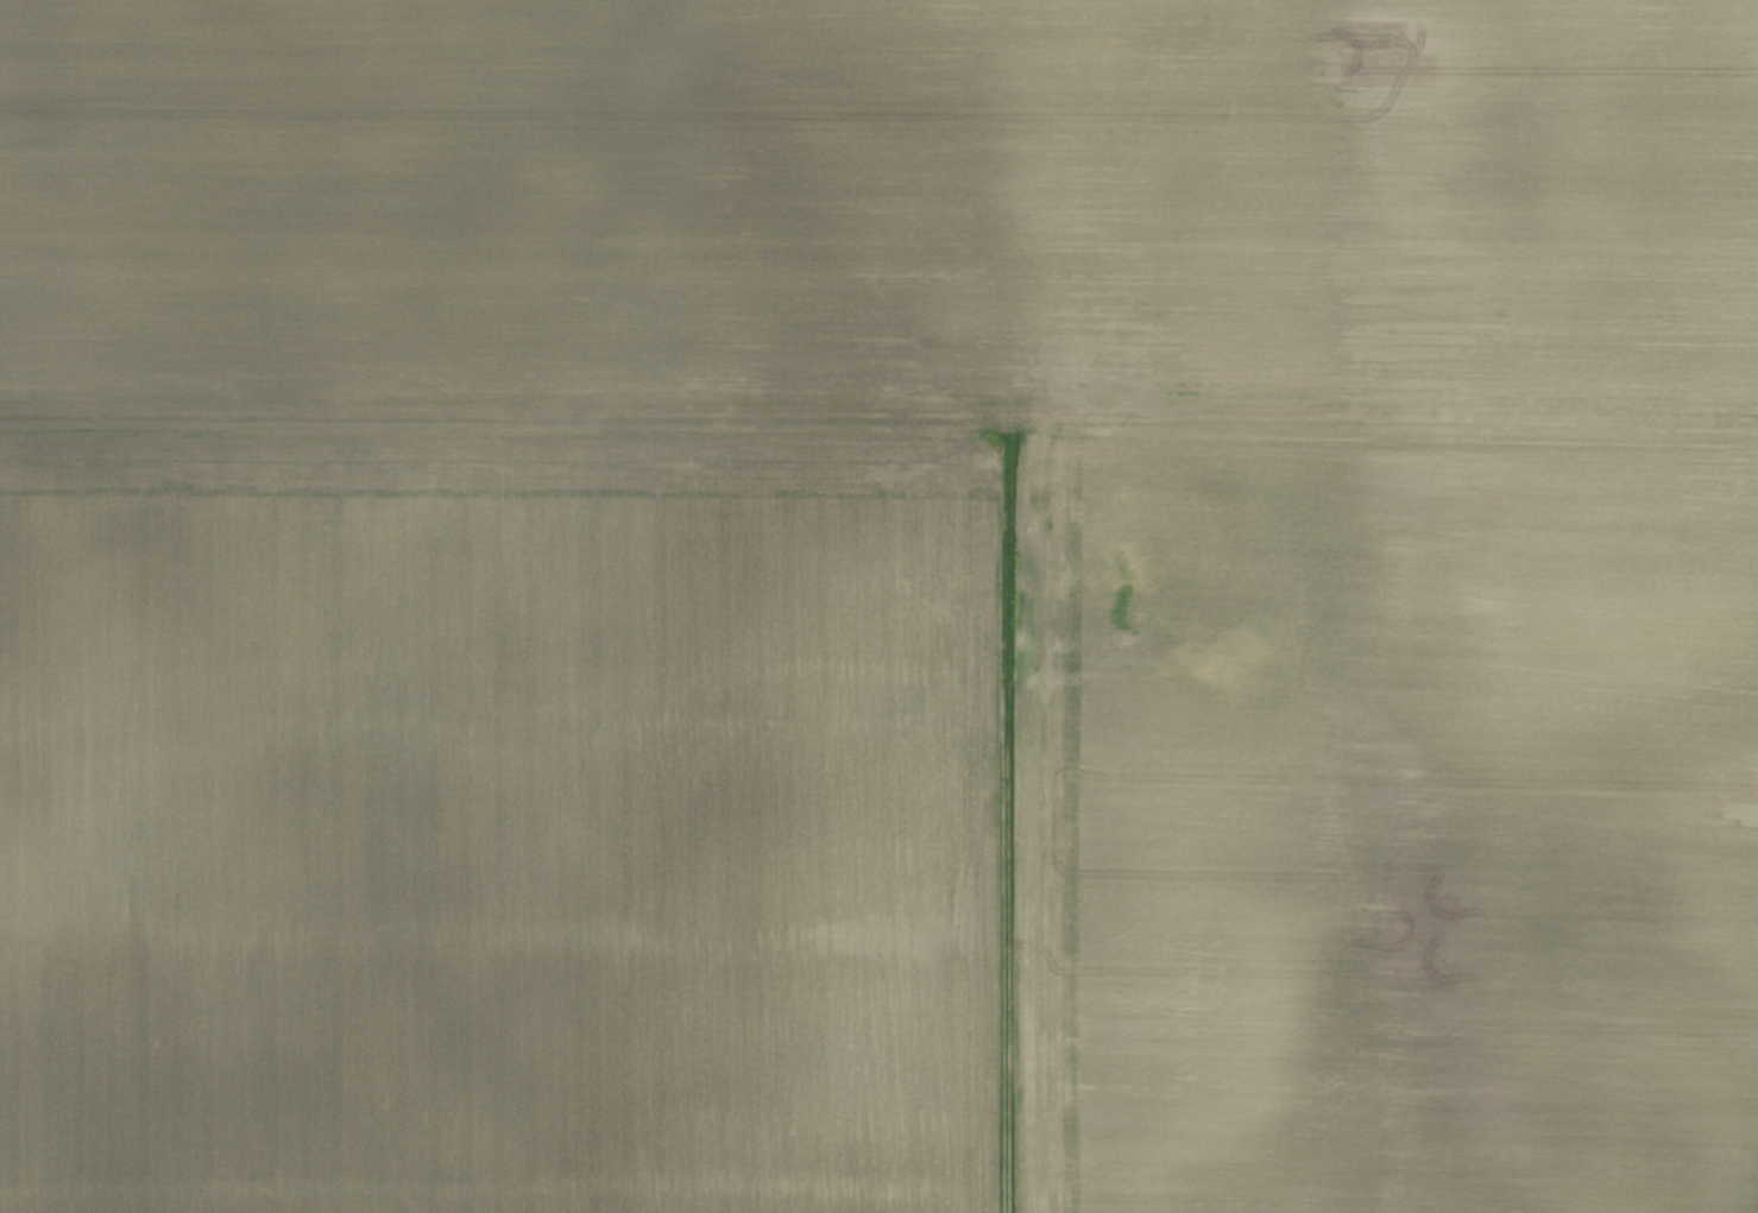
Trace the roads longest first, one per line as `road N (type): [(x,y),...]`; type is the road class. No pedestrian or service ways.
road 1 (residential): [(1177,636),(993,650),(1002,1212)]

